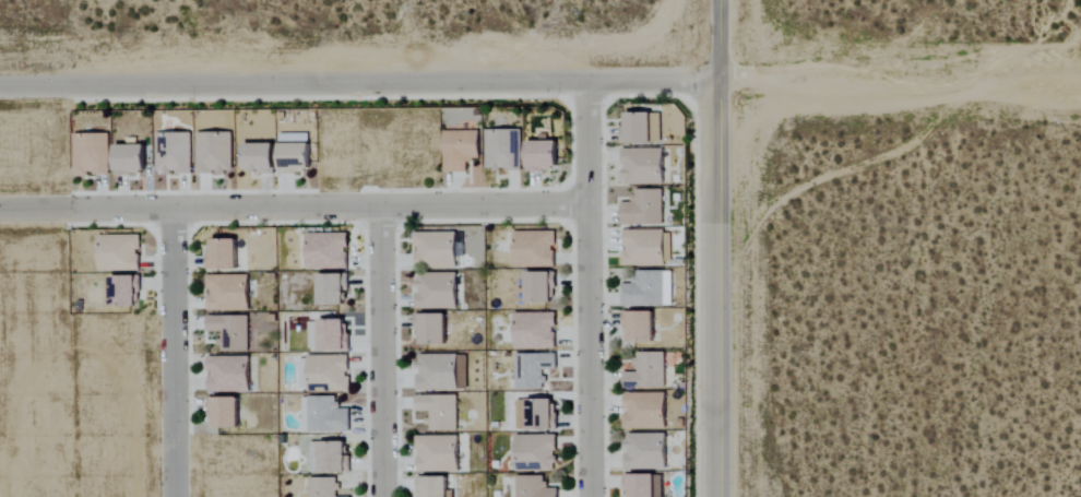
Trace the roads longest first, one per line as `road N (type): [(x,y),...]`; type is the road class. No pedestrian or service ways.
road 1 (residential): [(717,78),(0,86)]
road 2 (residential): [(0,211),(586,206)]
road 3 (tertiary): [(717,496),(717,0)]
road 4 (residential): [(589,496),(585,79)]
road 5 (track): [(1080,77),(751,78)]
road 6 (residential): [(381,496),(377,208)]
road 7 (residential): [(170,210),(172,496)]

